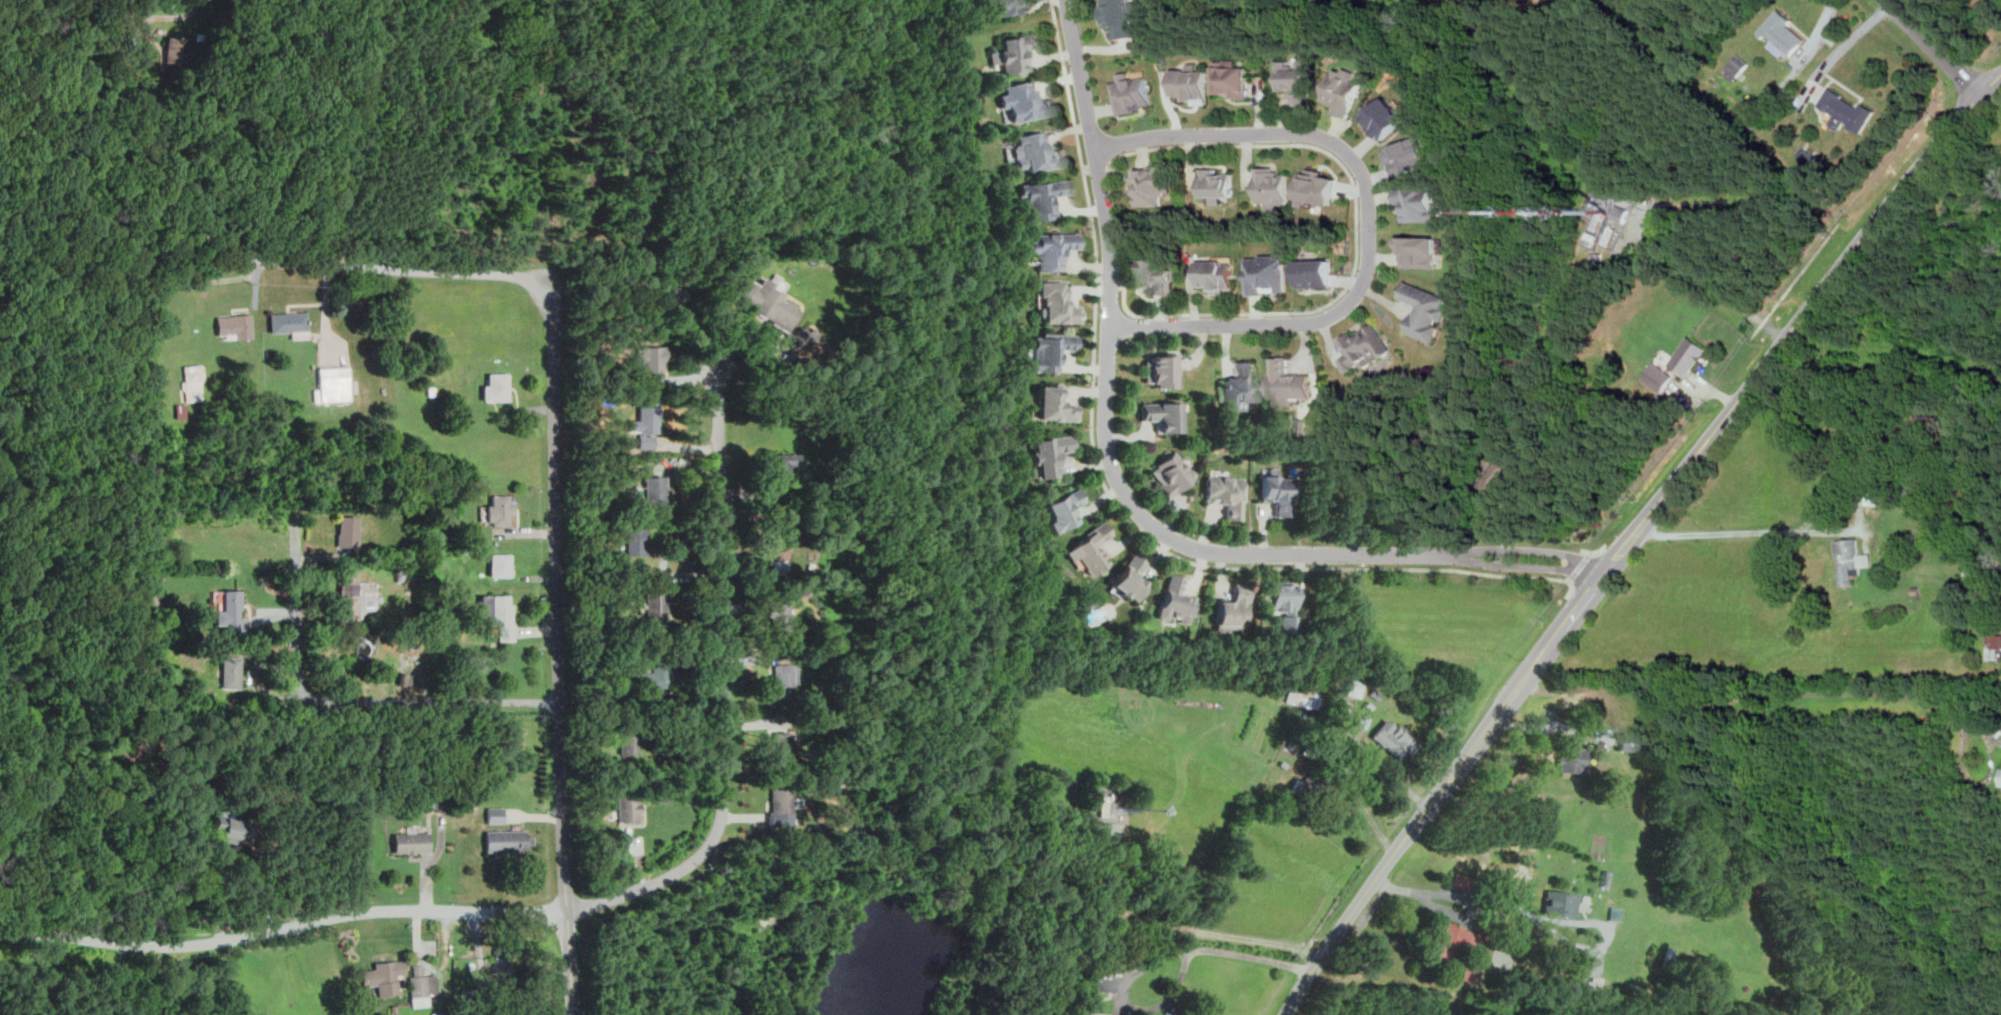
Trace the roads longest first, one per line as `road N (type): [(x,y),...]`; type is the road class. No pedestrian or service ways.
road 1 (tertiary): [(2000,79),(1911,178),(1637,533),(1373,883),(1288,1014)]
road 2 (residential): [(1441,554),(1201,550),(1161,532),(1128,497),(1107,429),(1111,217),(1070,0)]
road 3 (residential): [(573,1014),(553,301)]
road 4 (residential): [(1098,156),(1168,136),(1307,135),(1345,148),(1369,192),(1366,282),(1328,318),(1111,327)]
road 5 (residential): [(567,911),(666,877),(699,856),(721,820),(726,676),(717,375)]
road 6 (residential): [(553,301),(534,278),(239,255),(200,220),(97,39)]
road 7 (residential): [(0,932),(181,947),(371,912),(567,911)]
road 8 (residential): [(559,703),(308,697),(298,682),(294,523)]
road 9 (residential): [(1613,565),(1552,551),(1441,554)]
road 10 (residential): [(1441,554),(1570,568),(1600,582)]
road 11 (residential): [(1982,99),(1886,0)]

